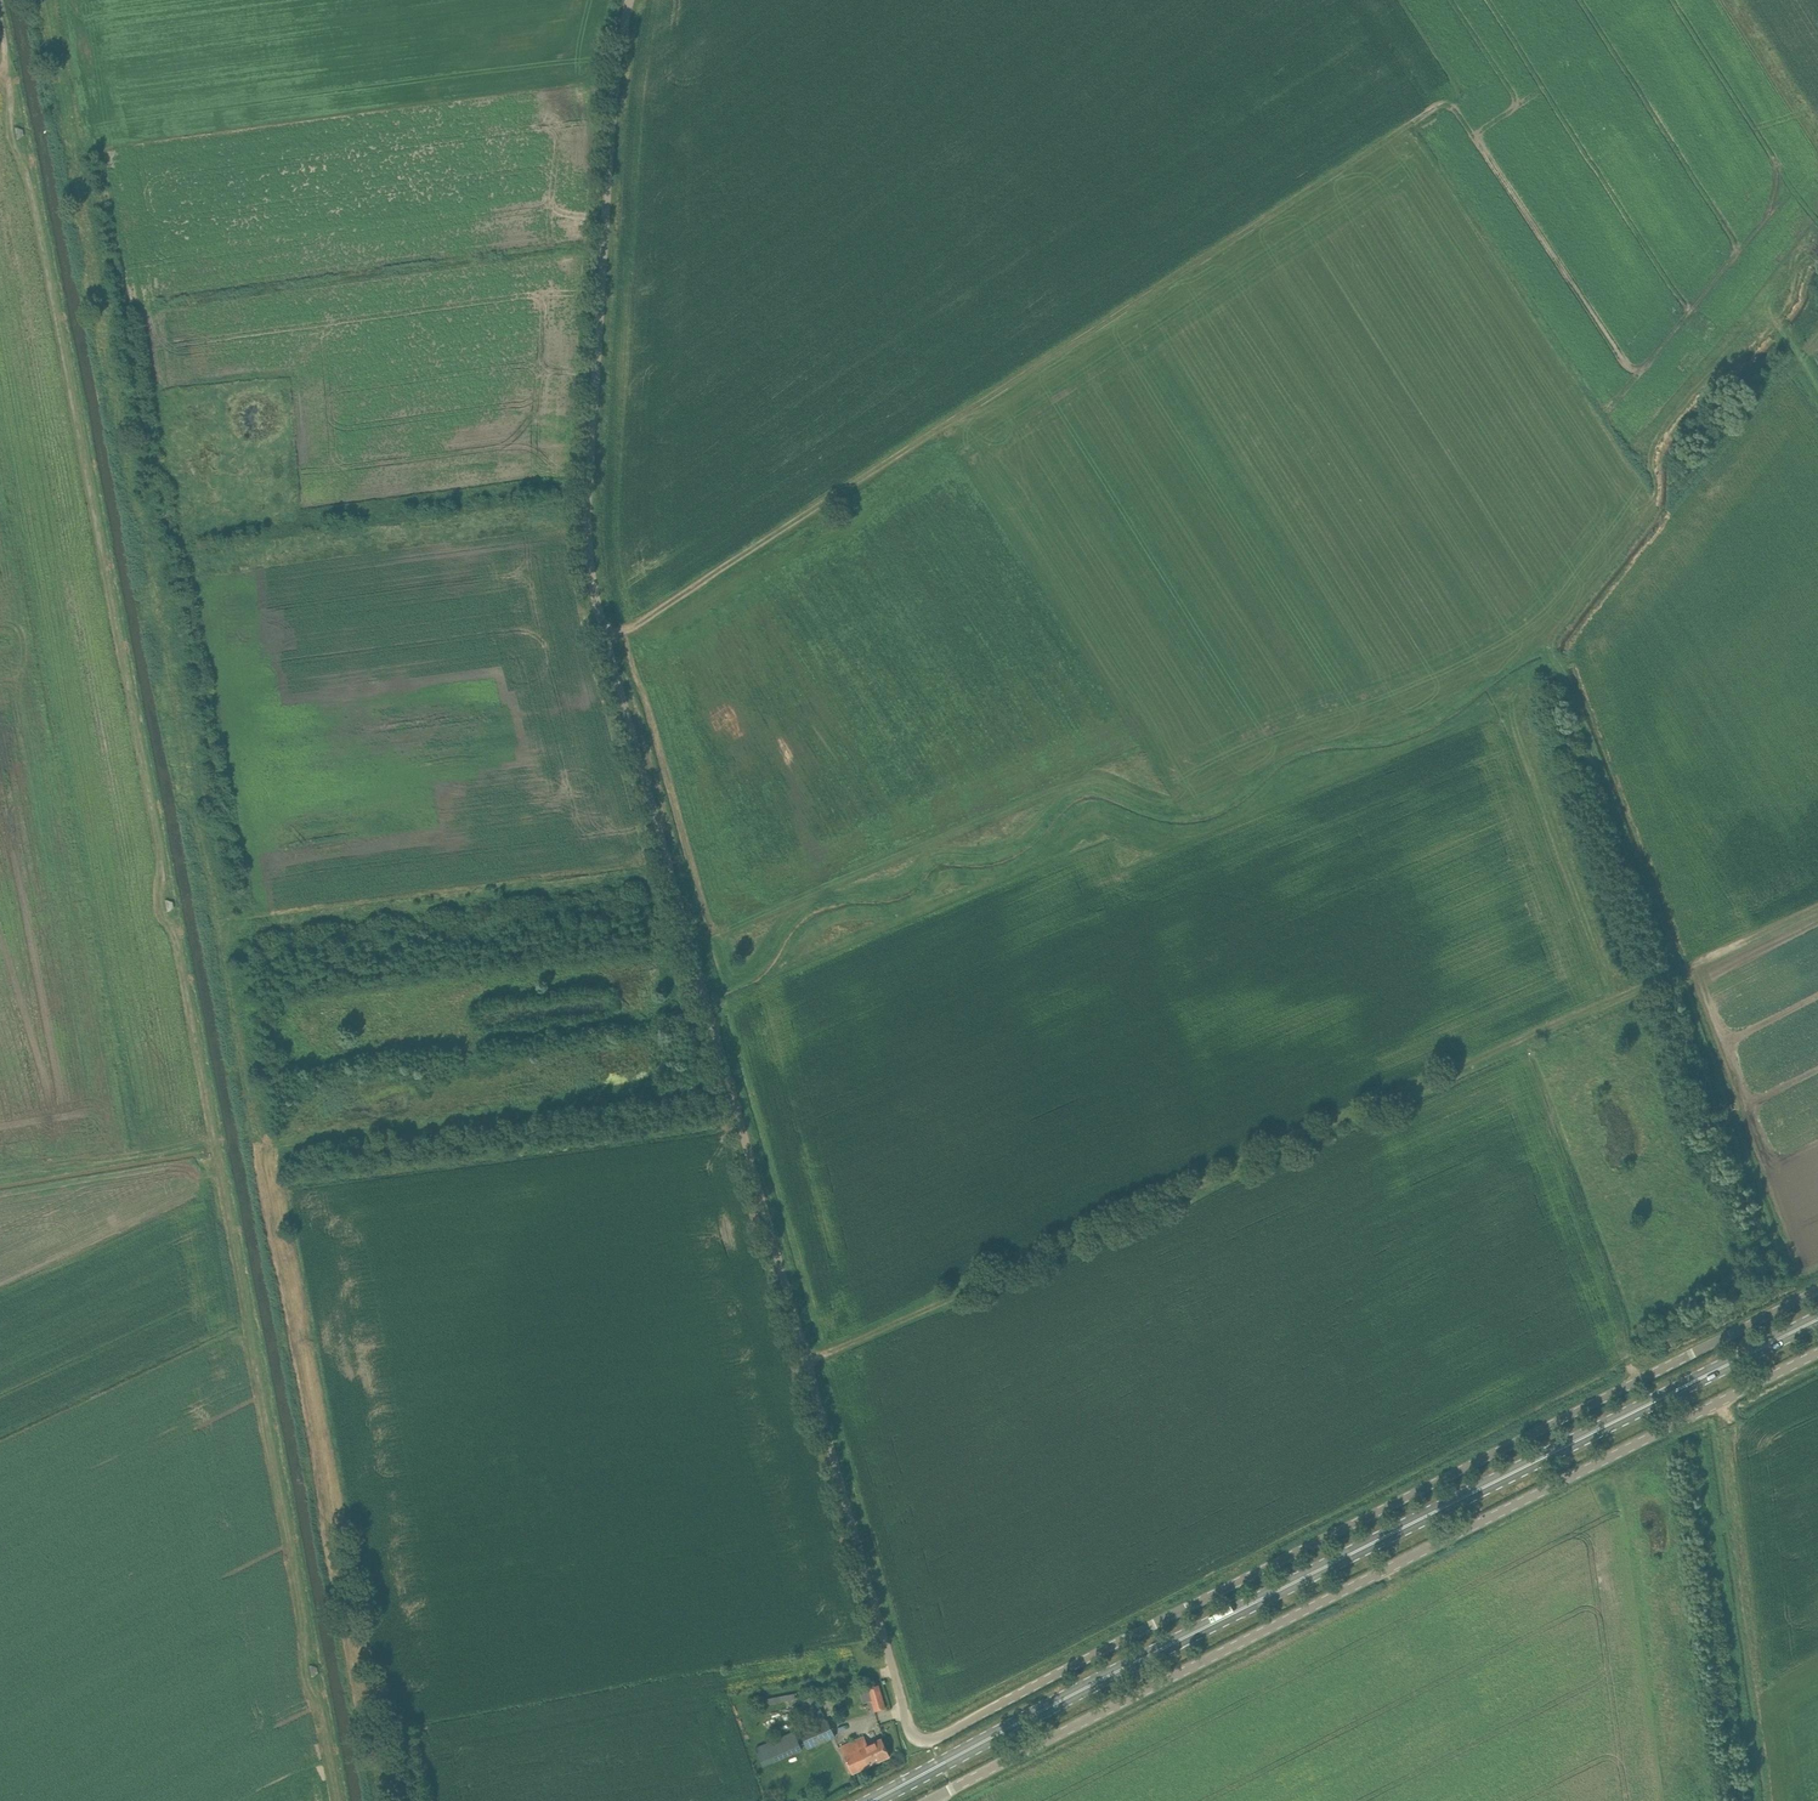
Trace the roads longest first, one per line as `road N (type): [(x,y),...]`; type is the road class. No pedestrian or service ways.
road 1 (unclassified): [(921,1741),(910,1727),(593,580),(588,518),(602,293),(618,70),(631,0)]
road 2 (track): [(0,73),(11,87),(12,140),(35,211),(131,702),(161,868),(161,907),(180,964),(288,1533),(304,1669),(339,1800)]
road 3 (track): [(1817,909),(807,1361)]
road 4 (primary): [(865,1800),(1817,1319)]
road 5 (unclassified): [(921,1741),(1817,1290)]
road 6 (unclassified): [(934,1799),(1817,1352)]
road 7 (track): [(1403,131),(624,631),(603,629)]

